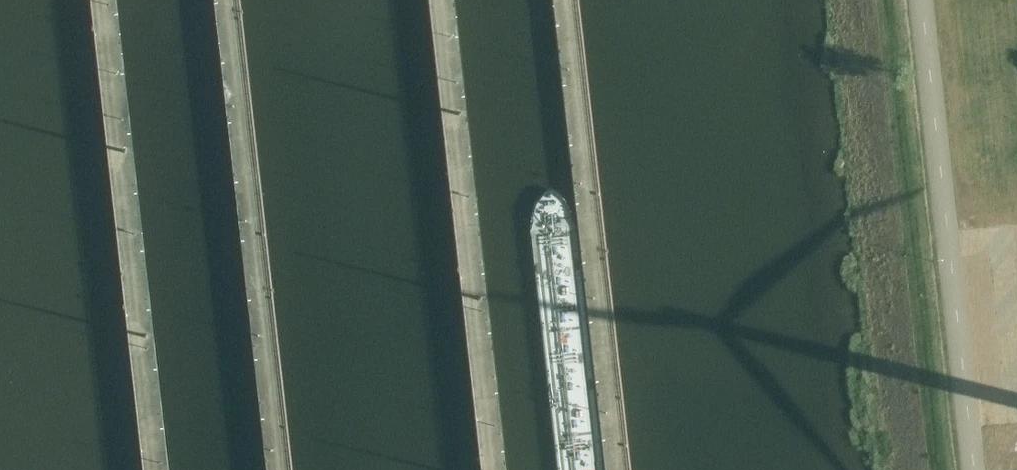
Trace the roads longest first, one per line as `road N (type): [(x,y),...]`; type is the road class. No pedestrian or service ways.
road 1 (unclassified): [(973,469),(921,0)]

